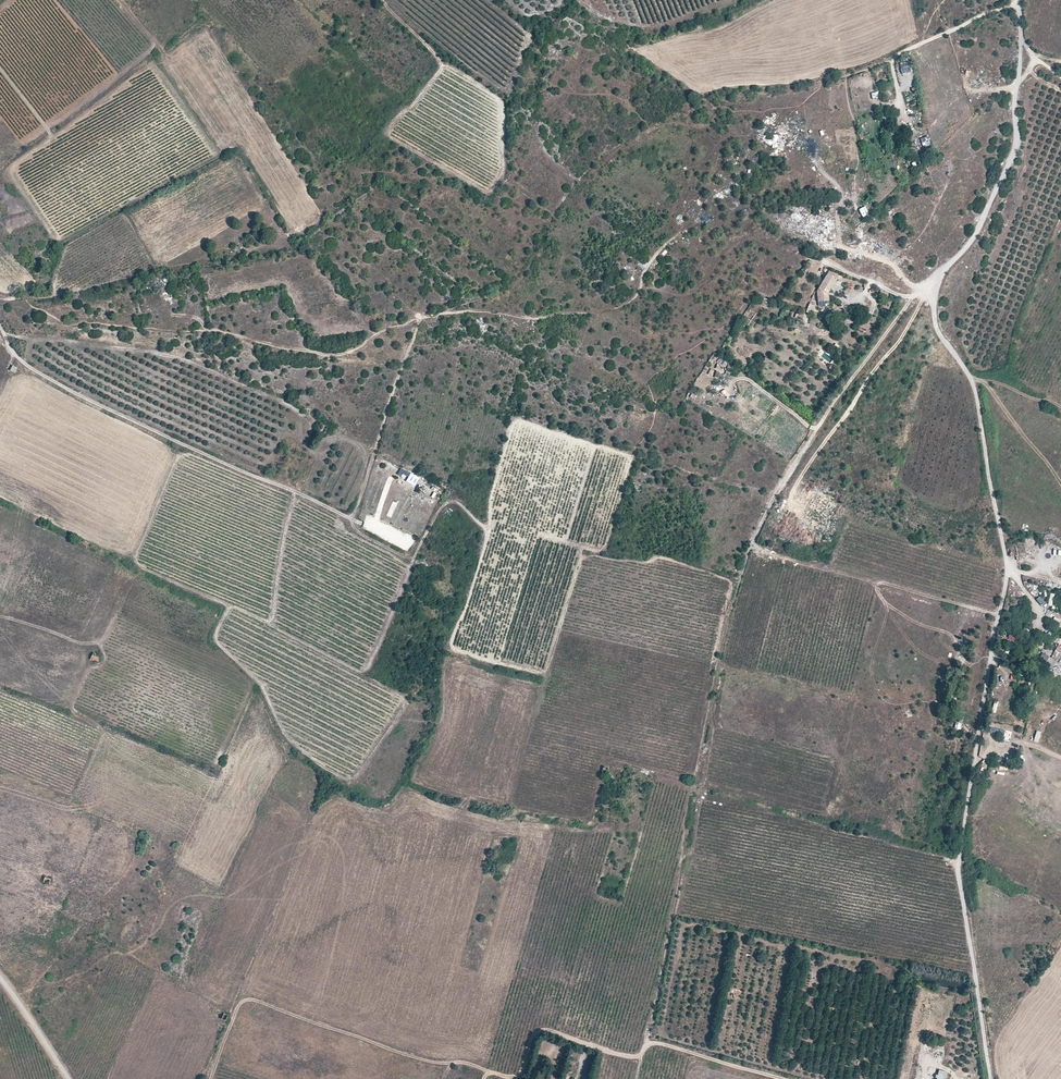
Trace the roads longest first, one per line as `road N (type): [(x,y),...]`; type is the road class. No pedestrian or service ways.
road 1 (unclassified): [(992,1078),(959,861),(1008,573),(972,376),(933,319),(936,280),(976,235),(1018,143),(1015,94)]
road 2 (track): [(420,319),(486,310),(530,319),(625,306),(655,254),(700,224),(703,209),(752,154),(770,150),(813,161),(839,188),(842,200),(824,219),(826,234),(853,250),(889,254),(904,280),(923,291)]
road 3 (track): [(753,544),(718,667),(646,1043)]
road 4 (track): [(420,319),(328,356),(225,332),(69,325),(28,299)]
road 5 (track): [(0,324),(12,351),(49,378),(353,516)]
road 6 (track): [(296,494),(272,622),(231,606),(217,635),(273,705),(289,740),(331,770)]
road 7 (track): [(210,1078),(237,1008),(253,999),(423,1060),(463,1062),(514,1078)]
road 8 (track): [(0,777),(182,844),(173,870),(274,912)]
road 9 (track): [(936,280),(904,306),(788,477),(753,544)]
road 10 (track): [(753,544),(998,615)]
road 11 (track): [(936,280),(795,490)]
road 12 (track): [(353,516),(420,319)]
road 13 (track): [(353,516),(358,533),(413,560),(449,502),(489,528)]
road 14 (track): [(522,1078),(538,1032),(547,1029),(640,1057)]
road 15 (track): [(646,1043),(786,1078)]
road 16 (track): [(972,376),(986,381),(1060,484)]
road 17 (track): [(1021,6),(899,53)]
road 18 (track): [(69,1078),(0,979)]

